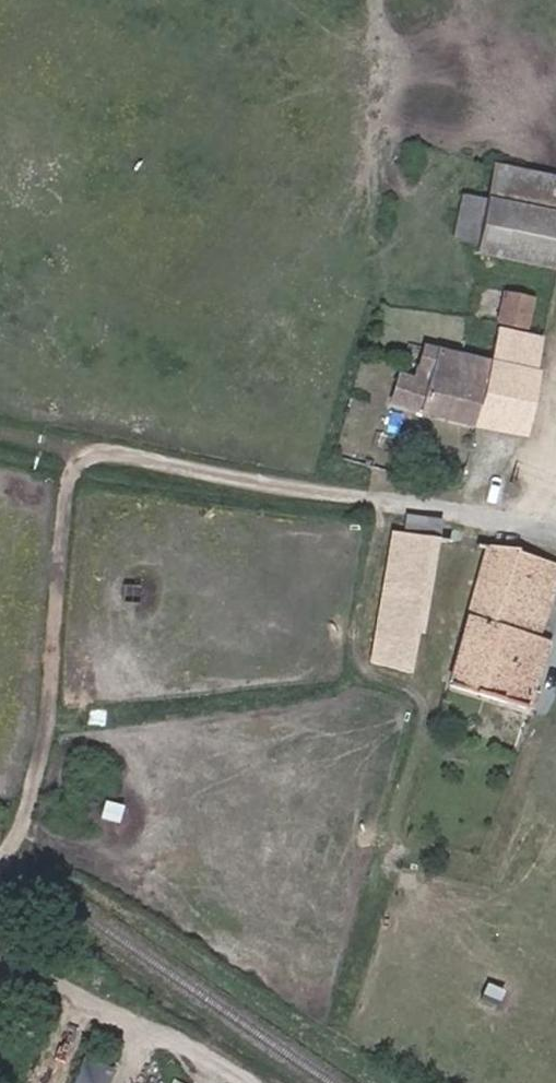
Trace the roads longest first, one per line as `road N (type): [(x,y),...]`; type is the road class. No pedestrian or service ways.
road 1 (track): [(471,516),(74,449),(41,772),(0,856)]
road 2 (track): [(0,949),(80,1001),(156,1031),(226,1082)]

